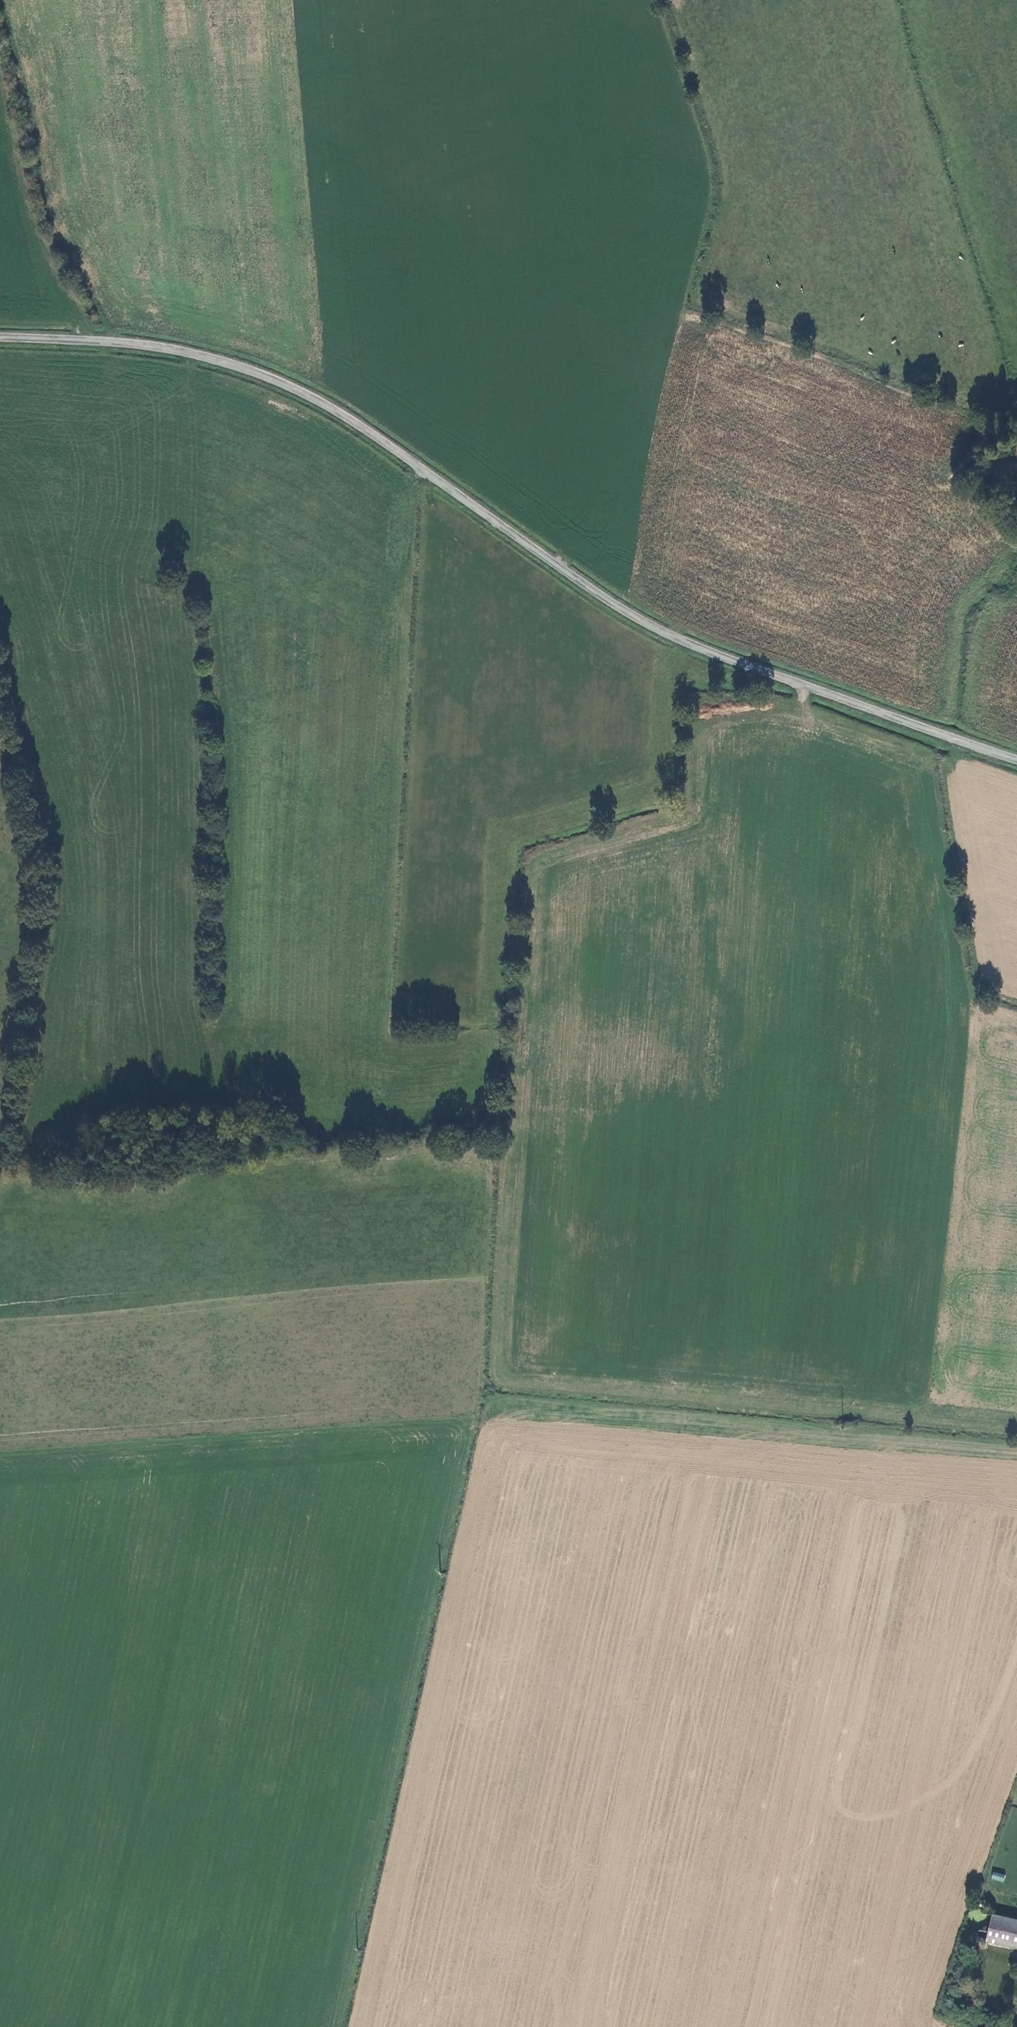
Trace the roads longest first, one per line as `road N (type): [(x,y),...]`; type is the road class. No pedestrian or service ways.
road 1 (unclassified): [(0,338),(147,343),(225,361),(299,391),(626,611),(682,640),(1016,761)]
road 2 (track): [(1016,1454),(792,1432)]

